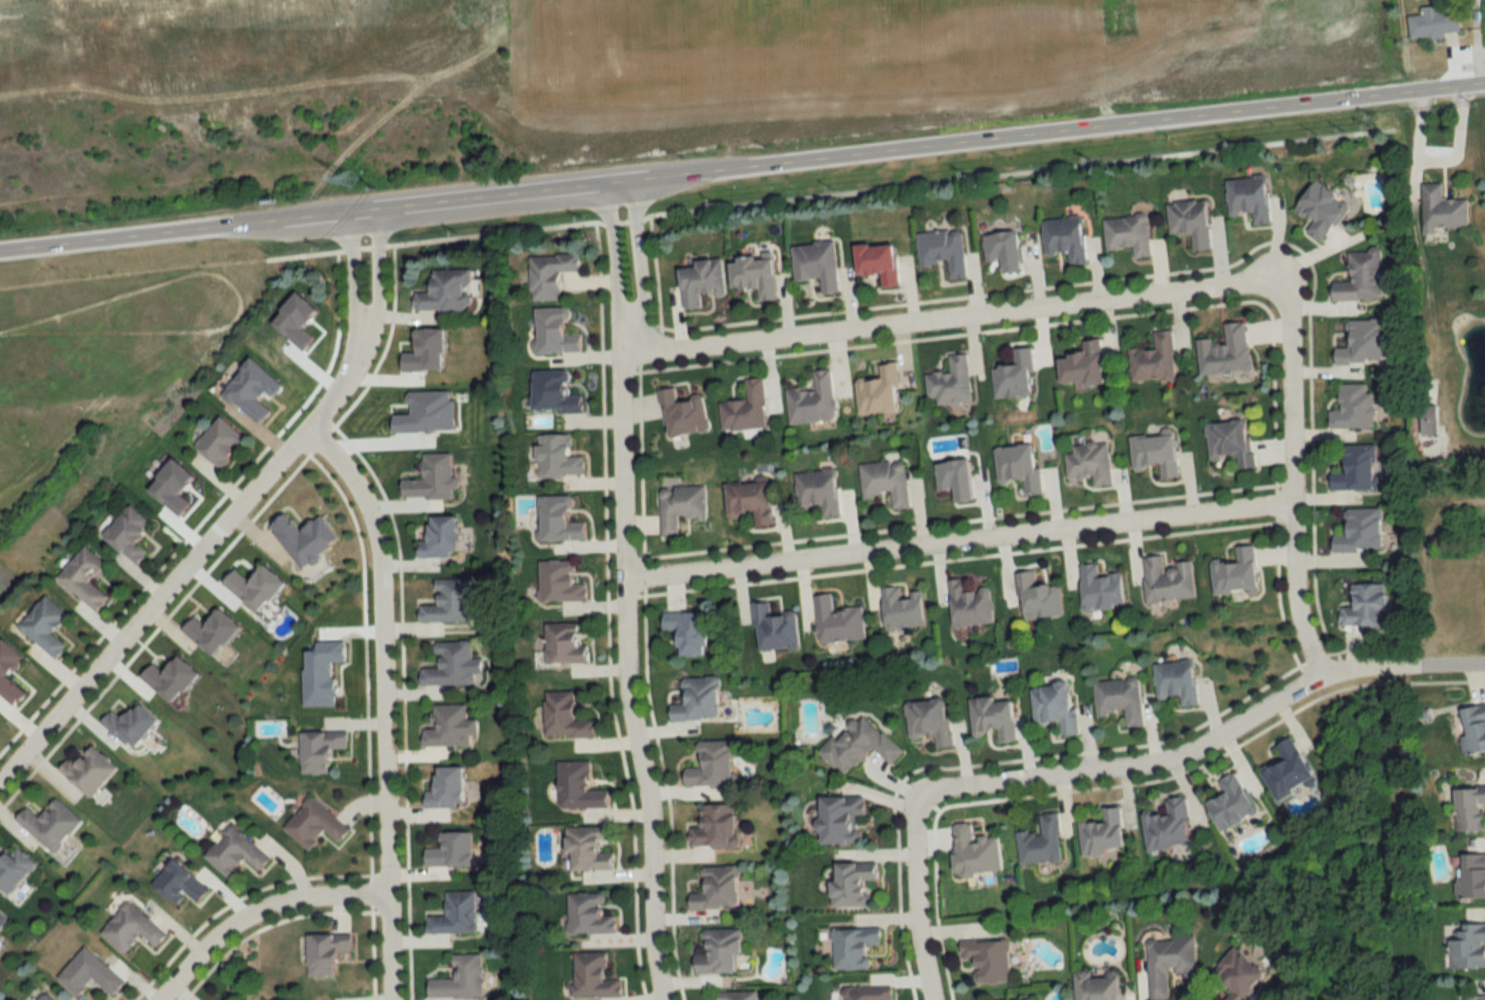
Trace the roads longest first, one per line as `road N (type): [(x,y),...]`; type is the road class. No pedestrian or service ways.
road 1 (tertiary): [(0,254),(1484,86)]
road 2 (residential): [(666,999),(651,809),(629,694),(621,390),(629,320)]
road 3 (residential): [(624,579),(1293,504)]
road 4 (residential): [(1271,293),(1207,292),(625,356)]
road 5 (residential): [(914,829),(916,802),(931,791),(1171,760),(1346,671),(1484,665)]
road 6 (residential): [(0,785),(351,380),(366,319)]
road 7 (residential): [(309,431),(366,498),(381,550),(395,999)]
road 8 (residential): [(1325,678),(1299,615),(1290,339),(1271,293)]
road 9 (residential): [(606,186),(617,299),(629,320),(638,298),(625,184)]
road 10 (residential): [(162,999),(246,919),(313,898),(392,895)]
road 11 (residential): [(934,999),(914,829)]

